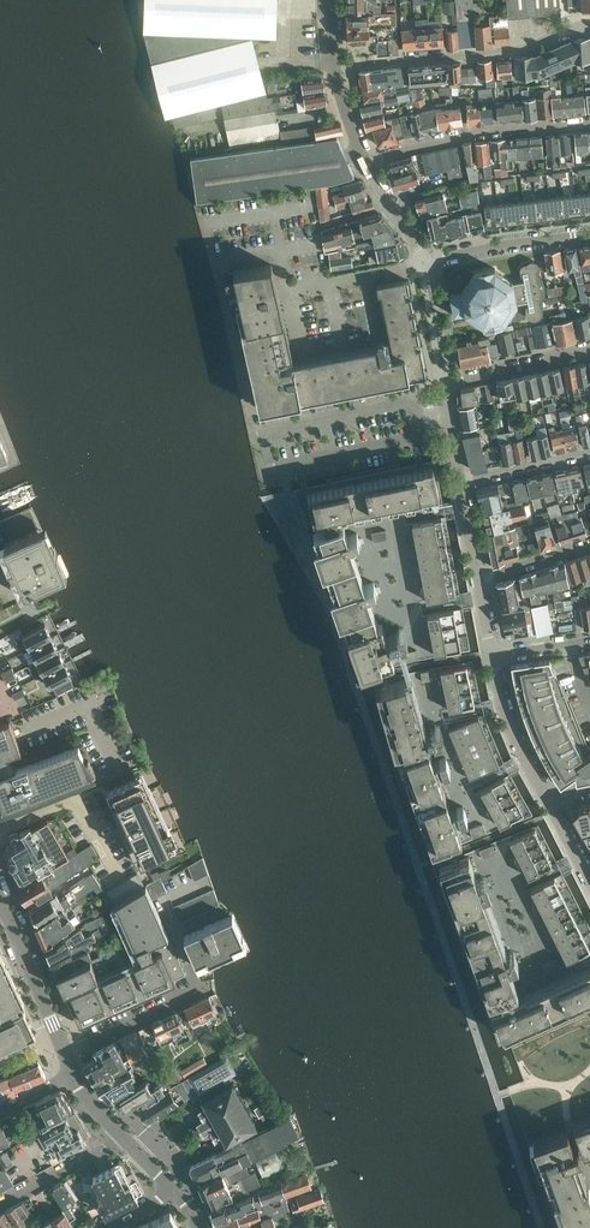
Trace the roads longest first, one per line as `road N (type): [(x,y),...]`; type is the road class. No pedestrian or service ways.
road 1 (residential): [(589,23),(503,52),(334,65)]
road 2 (residential): [(589,124),(477,130),(366,162)]
road 3 (residential): [(589,233),(422,259)]
road 4 (tertiary): [(64,1049),(0,895)]
road 5 (residential): [(547,799),(505,713),(491,657)]
road 6 (residential): [(442,382),(589,349)]
road 7 (residential): [(64,1049),(200,988)]
road 8 (residential): [(0,1201),(122,1137)]
road 9 (residential): [(423,266),(288,291)]
road 10 (residential): [(589,451),(460,480)]

